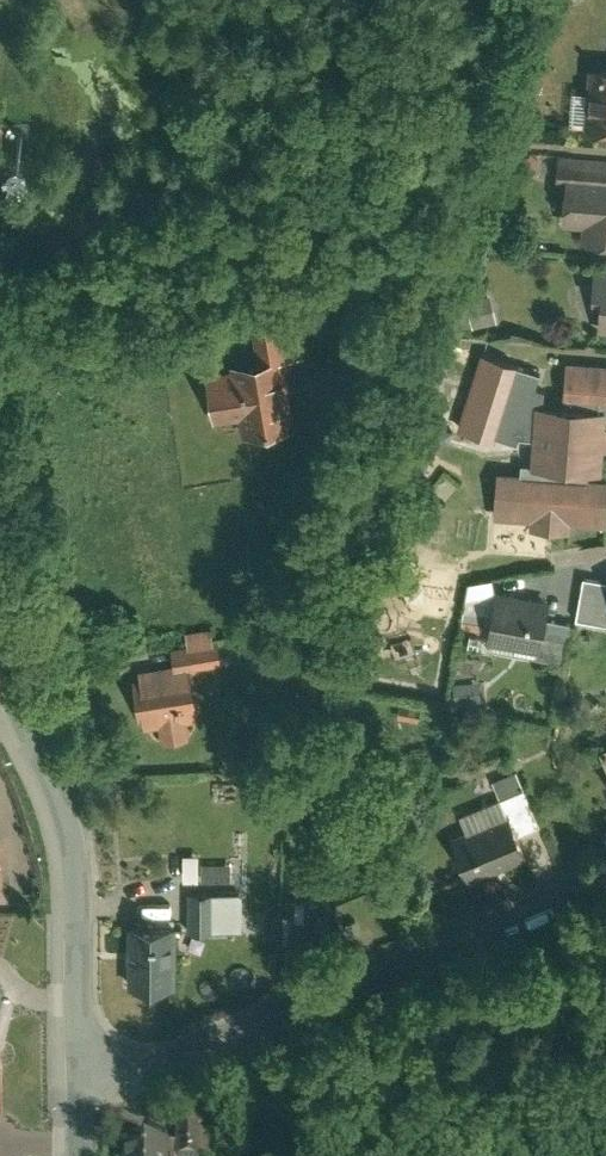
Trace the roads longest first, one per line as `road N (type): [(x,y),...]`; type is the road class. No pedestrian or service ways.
road 1 (residential): [(83,1081),(128,1072),(605,885)]
road 2 (tertiary): [(83,1081),(74,851),(52,770),(13,703),(0,656)]

